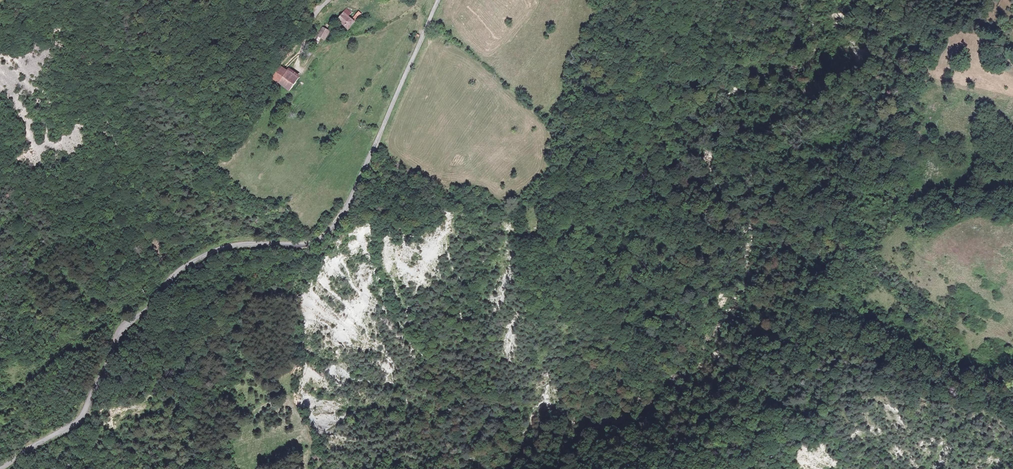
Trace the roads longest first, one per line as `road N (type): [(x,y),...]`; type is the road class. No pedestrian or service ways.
road 1 (residential): [(439,0),(328,239),(226,247),(174,276),(124,325),(77,424),(0,468)]

